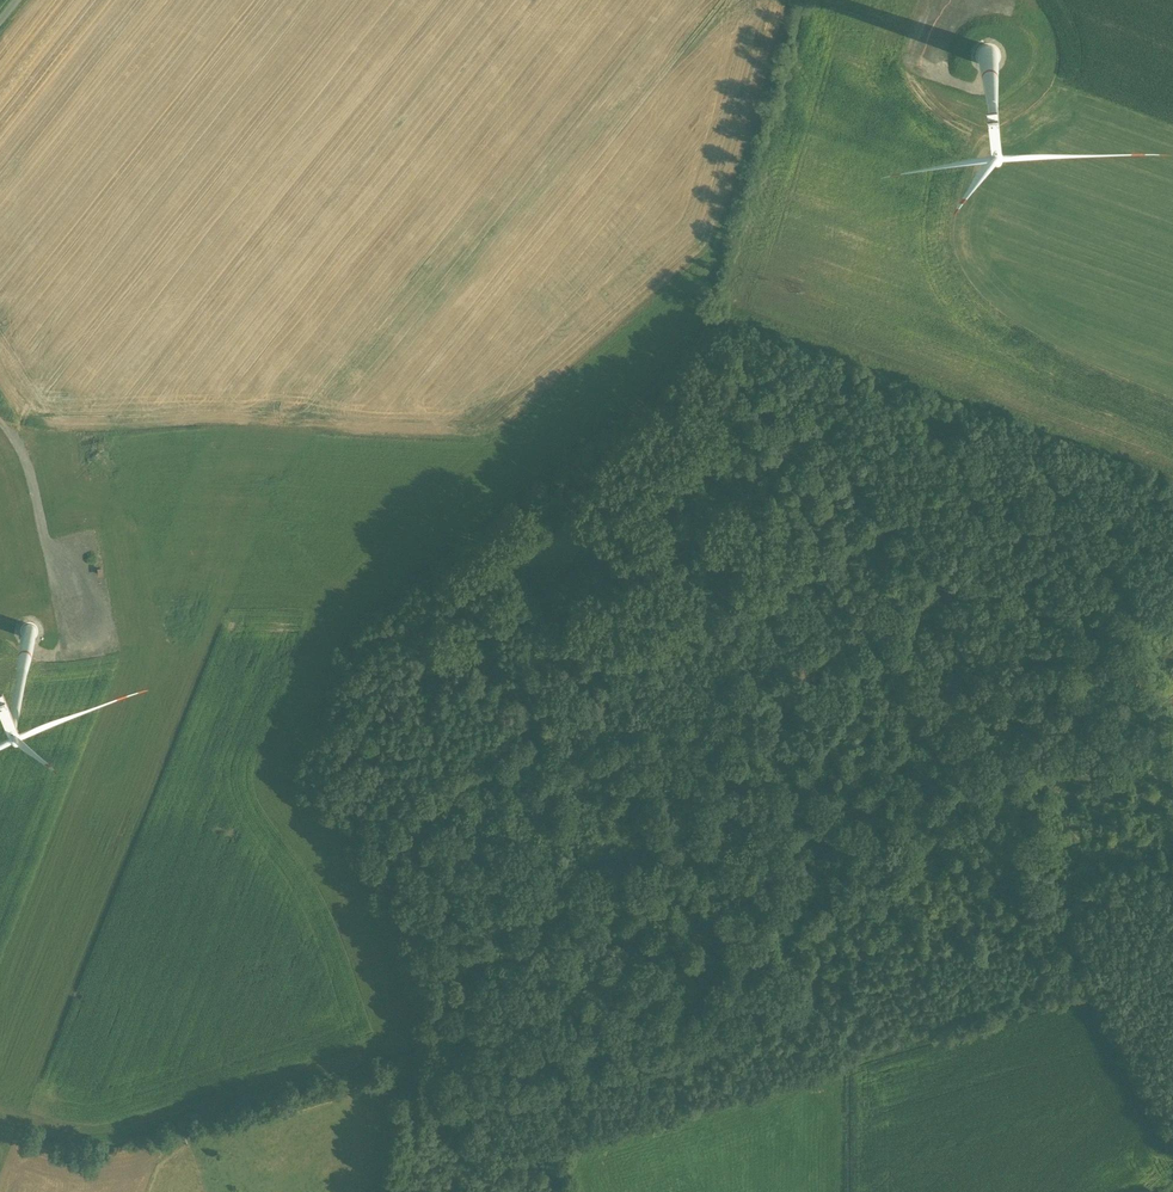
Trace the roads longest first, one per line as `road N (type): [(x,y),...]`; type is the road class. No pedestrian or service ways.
road 1 (track): [(525,1191),(423,1070)]

